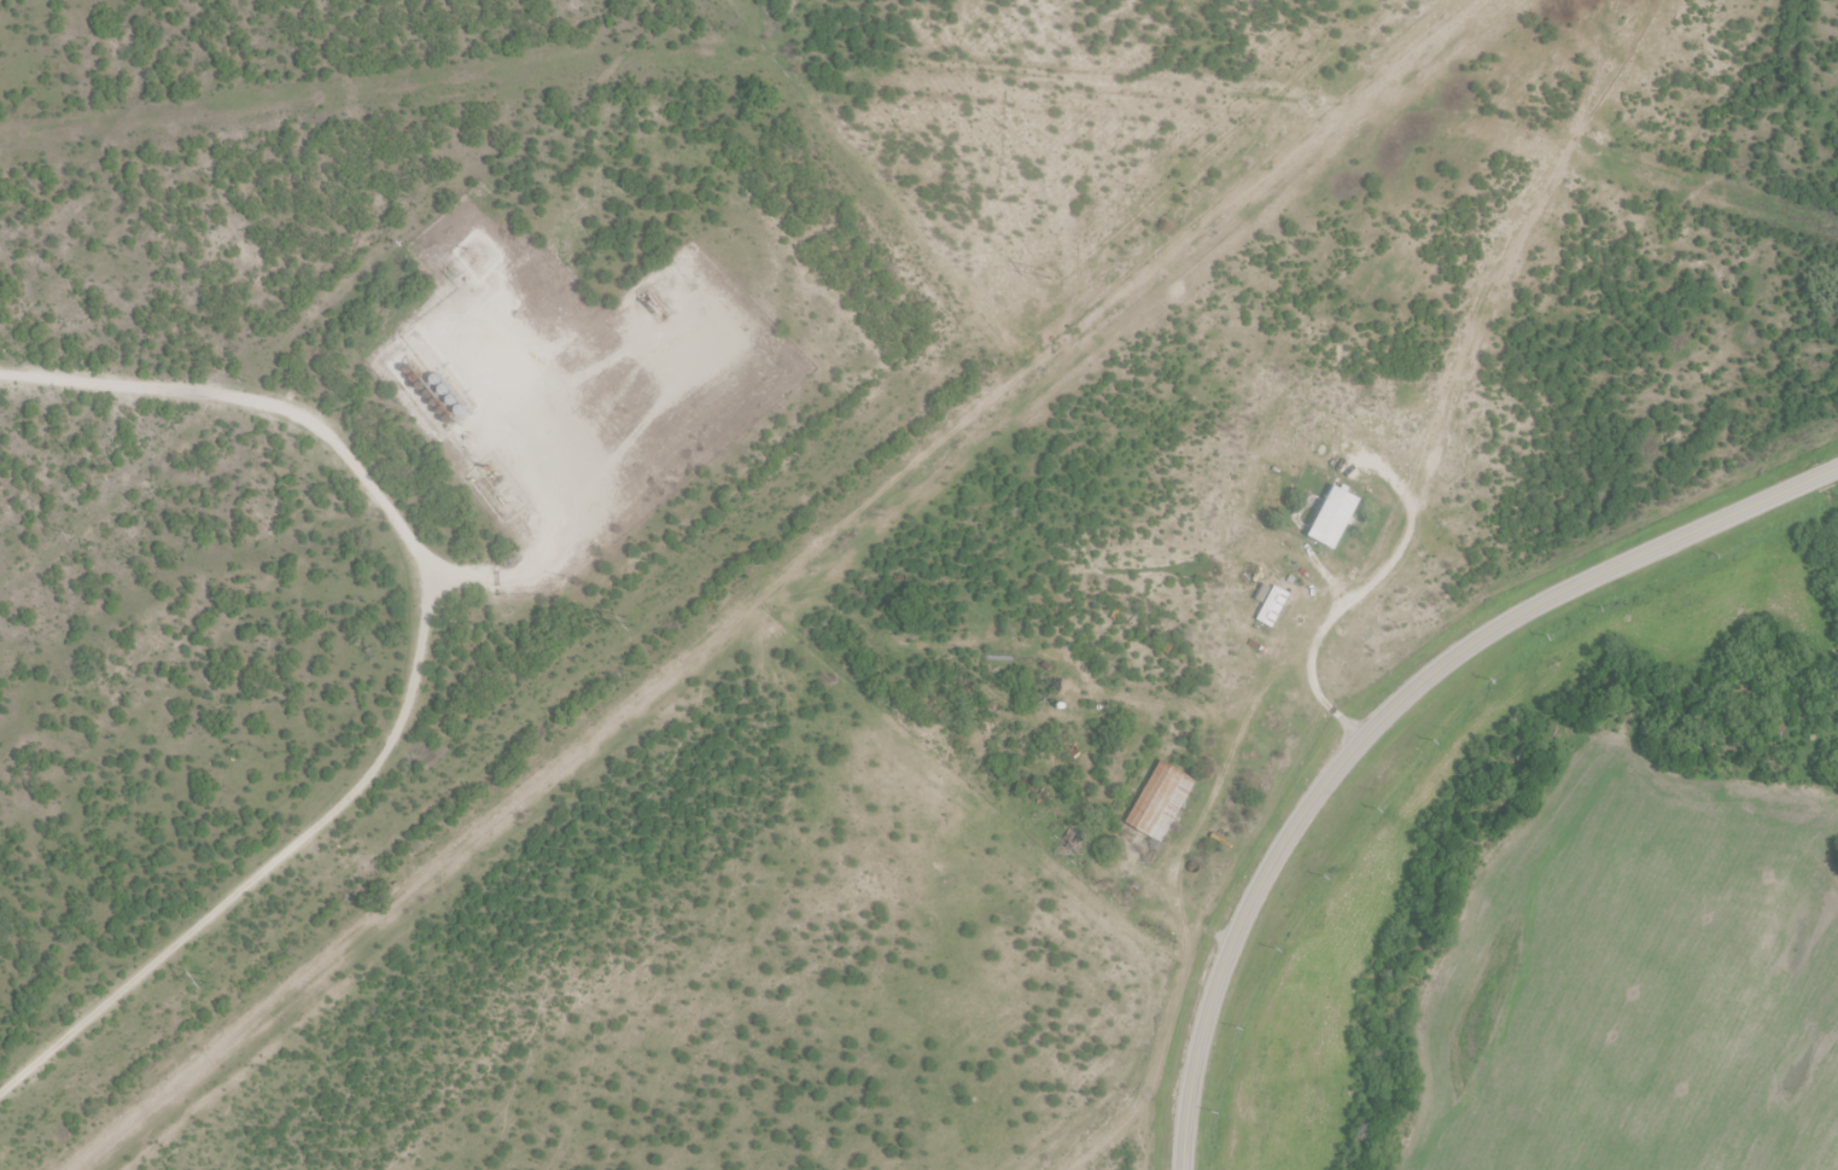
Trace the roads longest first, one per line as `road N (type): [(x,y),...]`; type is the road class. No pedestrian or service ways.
road 1 (tertiary): [(1184,1169),(1201,1058),(1226,965),(1307,814),(1373,732),(1445,668),(1534,609),(1837,470)]

